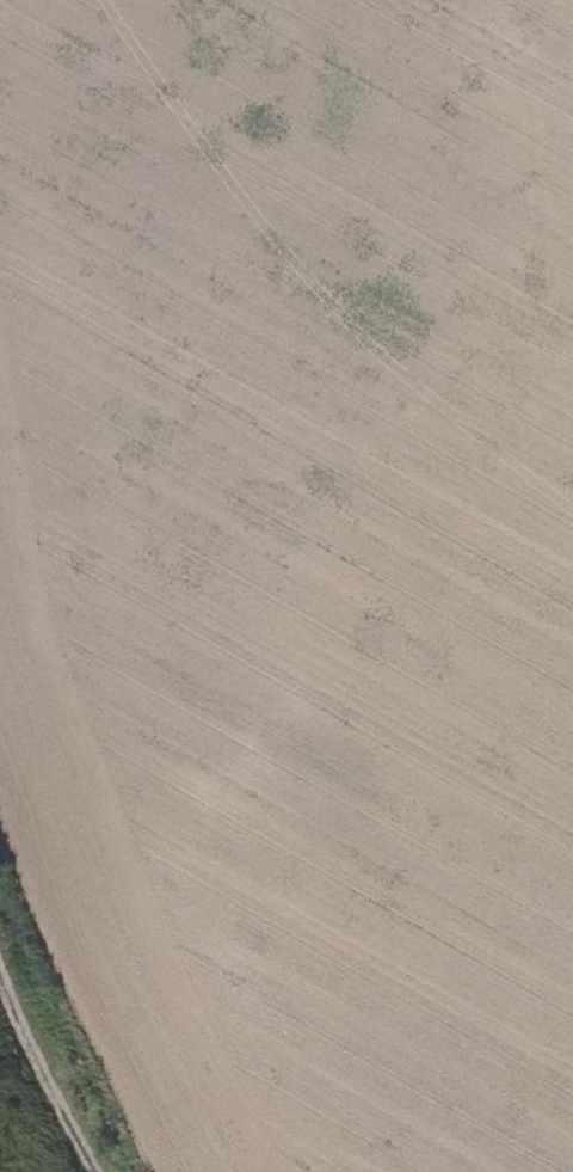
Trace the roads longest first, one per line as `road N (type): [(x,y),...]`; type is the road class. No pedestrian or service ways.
road 1 (track): [(0,998),(91,1171)]

